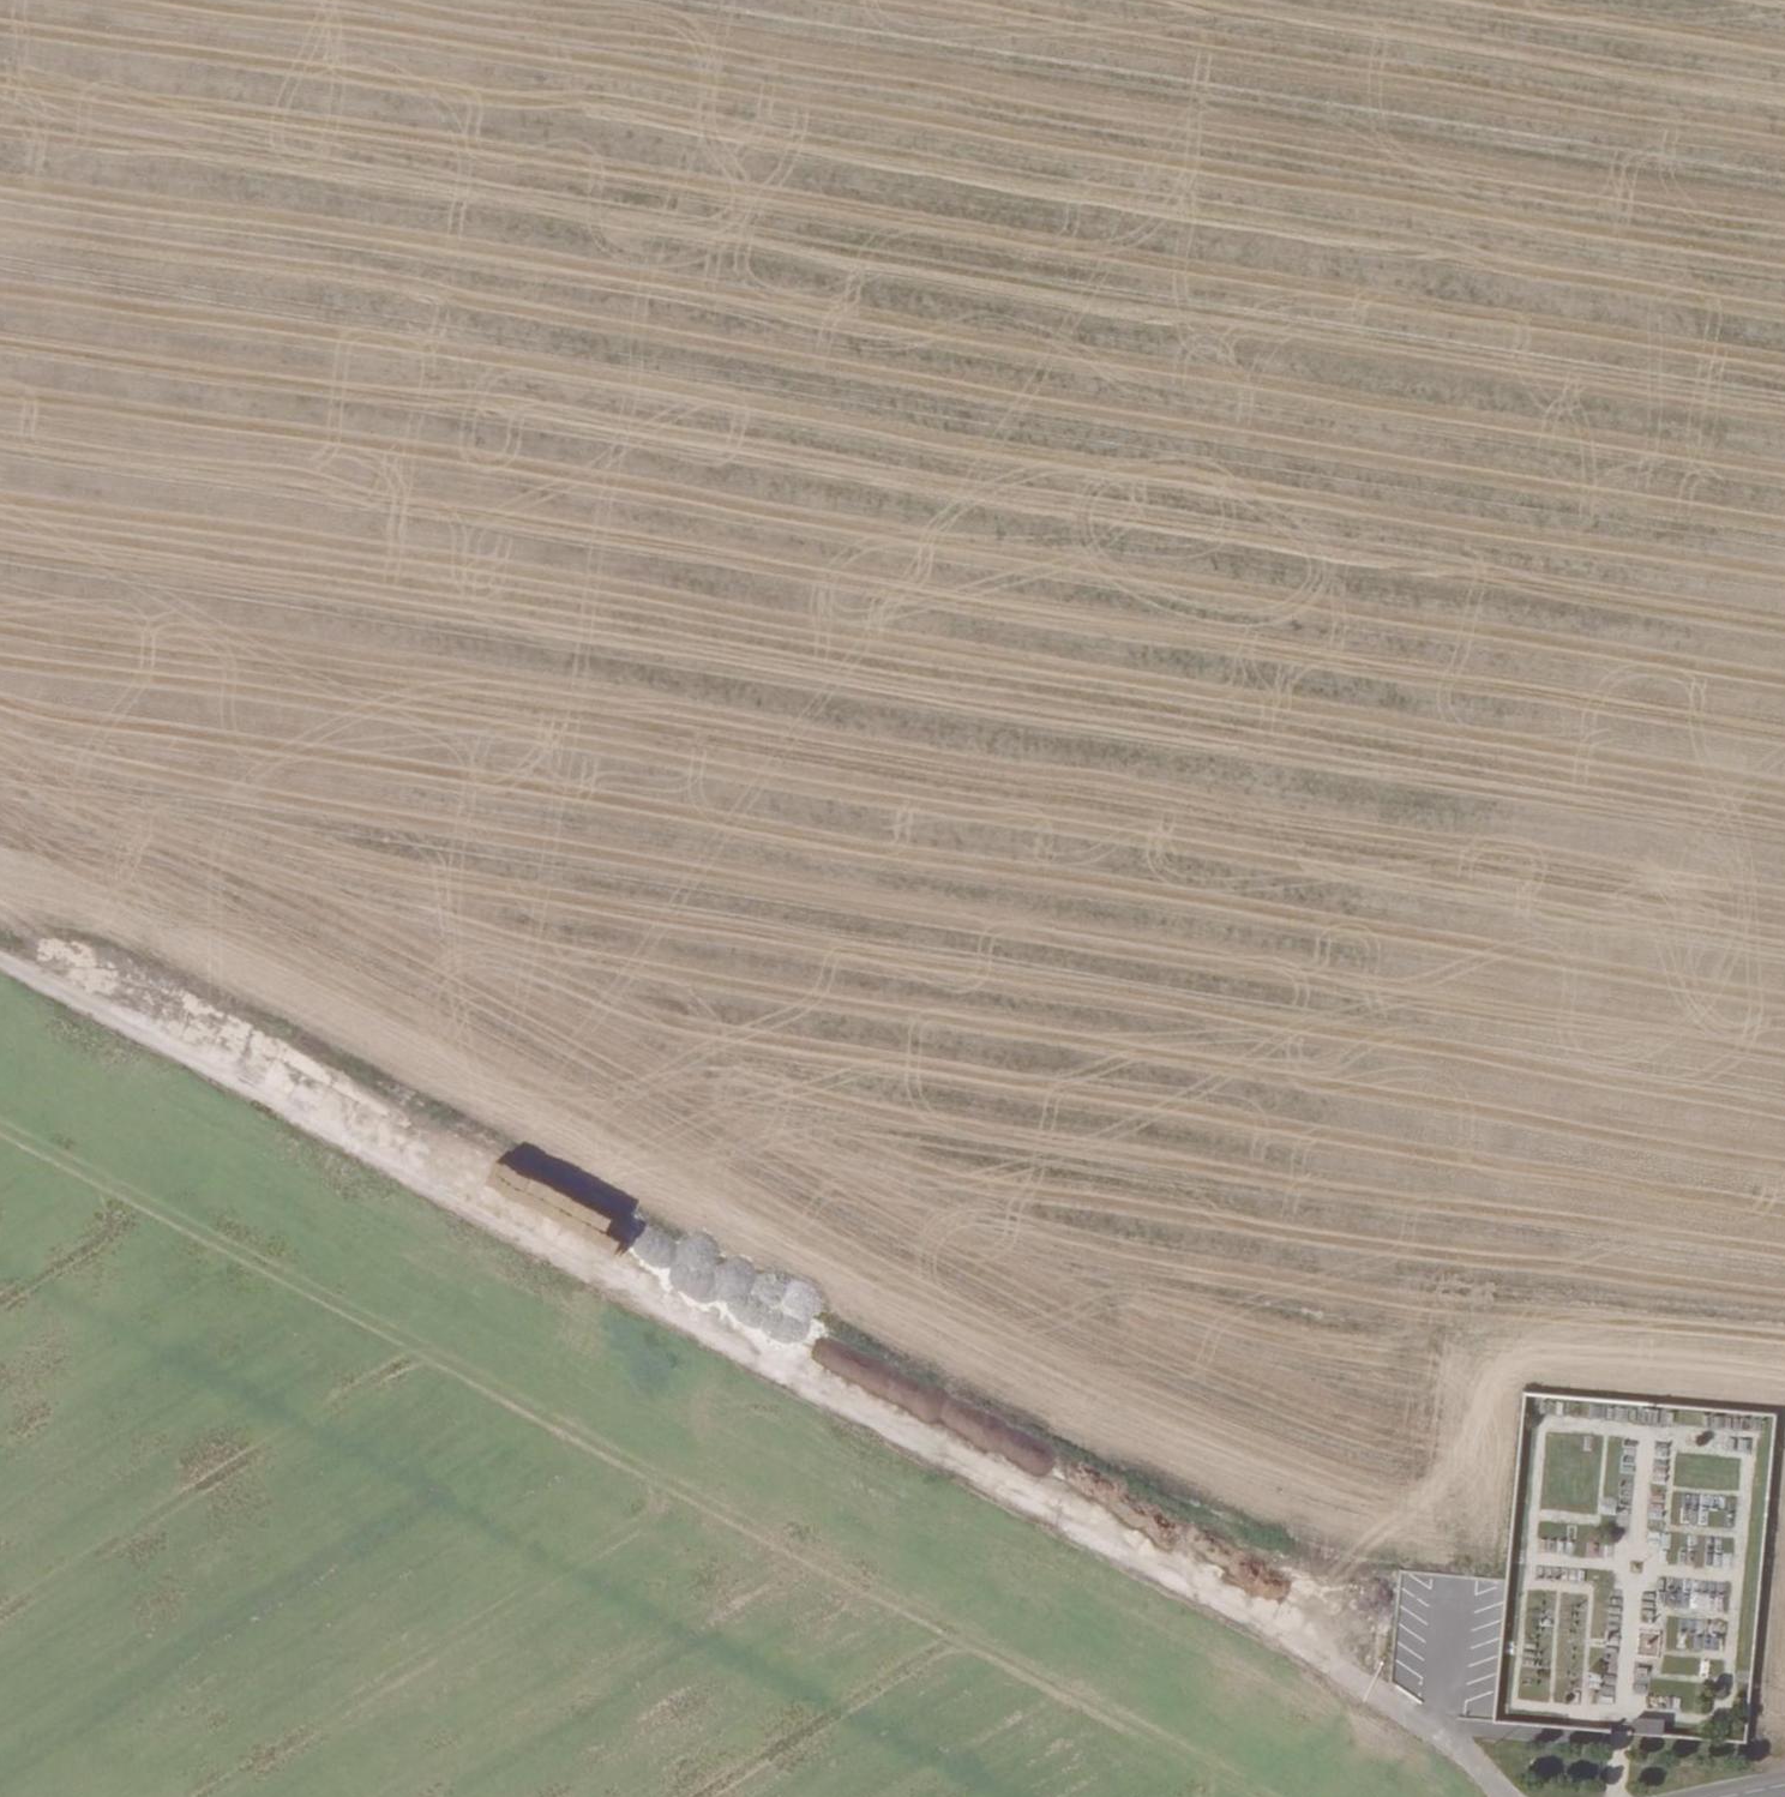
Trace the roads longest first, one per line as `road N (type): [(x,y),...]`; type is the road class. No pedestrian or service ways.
road 1 (track): [(1447,1731),(1285,1631),(0,962)]

